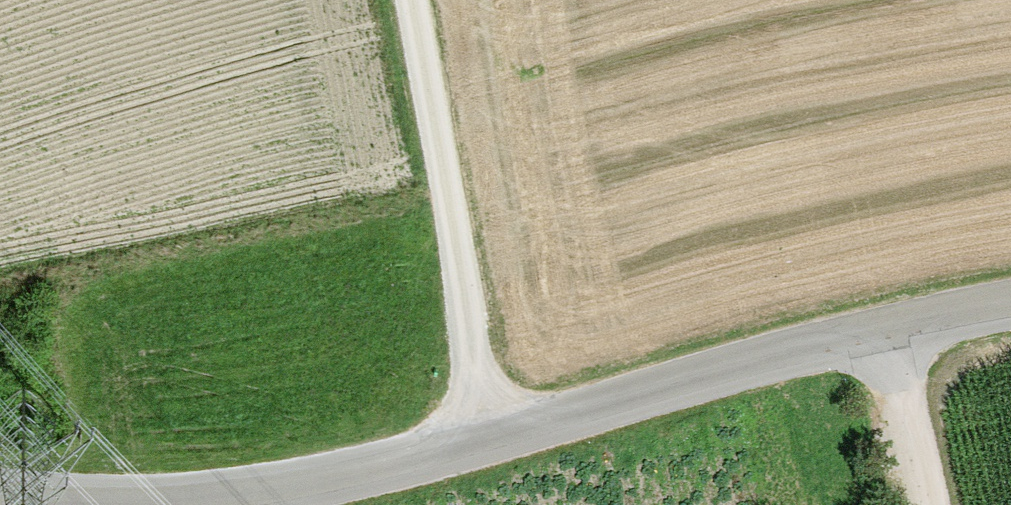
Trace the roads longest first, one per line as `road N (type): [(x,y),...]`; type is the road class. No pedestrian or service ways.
road 1 (tertiary): [(0,493),(168,502),(380,464),(482,442),(885,326),(1010,304)]
road 2 (track): [(402,0),(482,442)]
road 3 (track): [(885,326),(930,504)]

